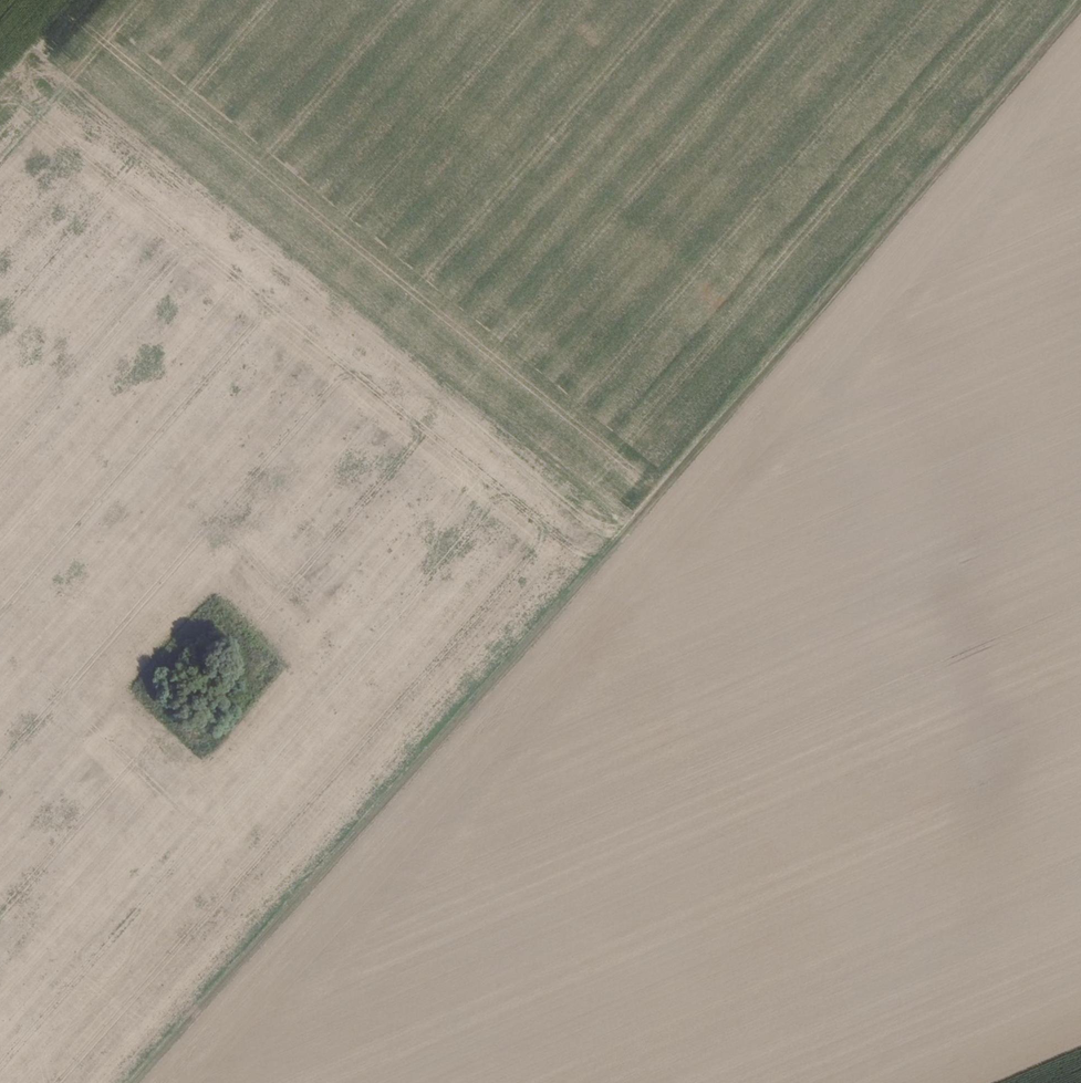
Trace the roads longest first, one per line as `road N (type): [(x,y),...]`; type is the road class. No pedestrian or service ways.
road 1 (track): [(1080,9),(139,1082)]

